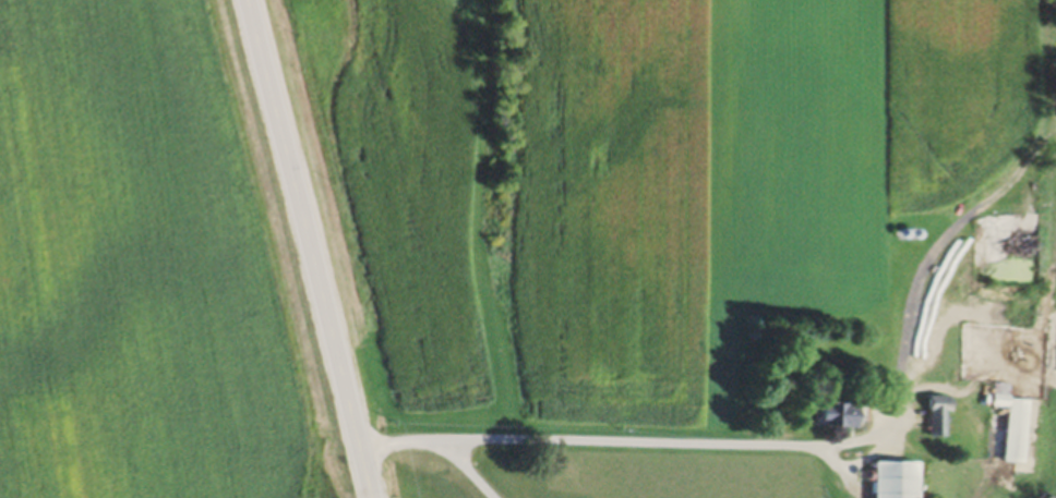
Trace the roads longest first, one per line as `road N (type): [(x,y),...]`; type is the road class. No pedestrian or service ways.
road 1 (secondary): [(373,497),(249,0)]

